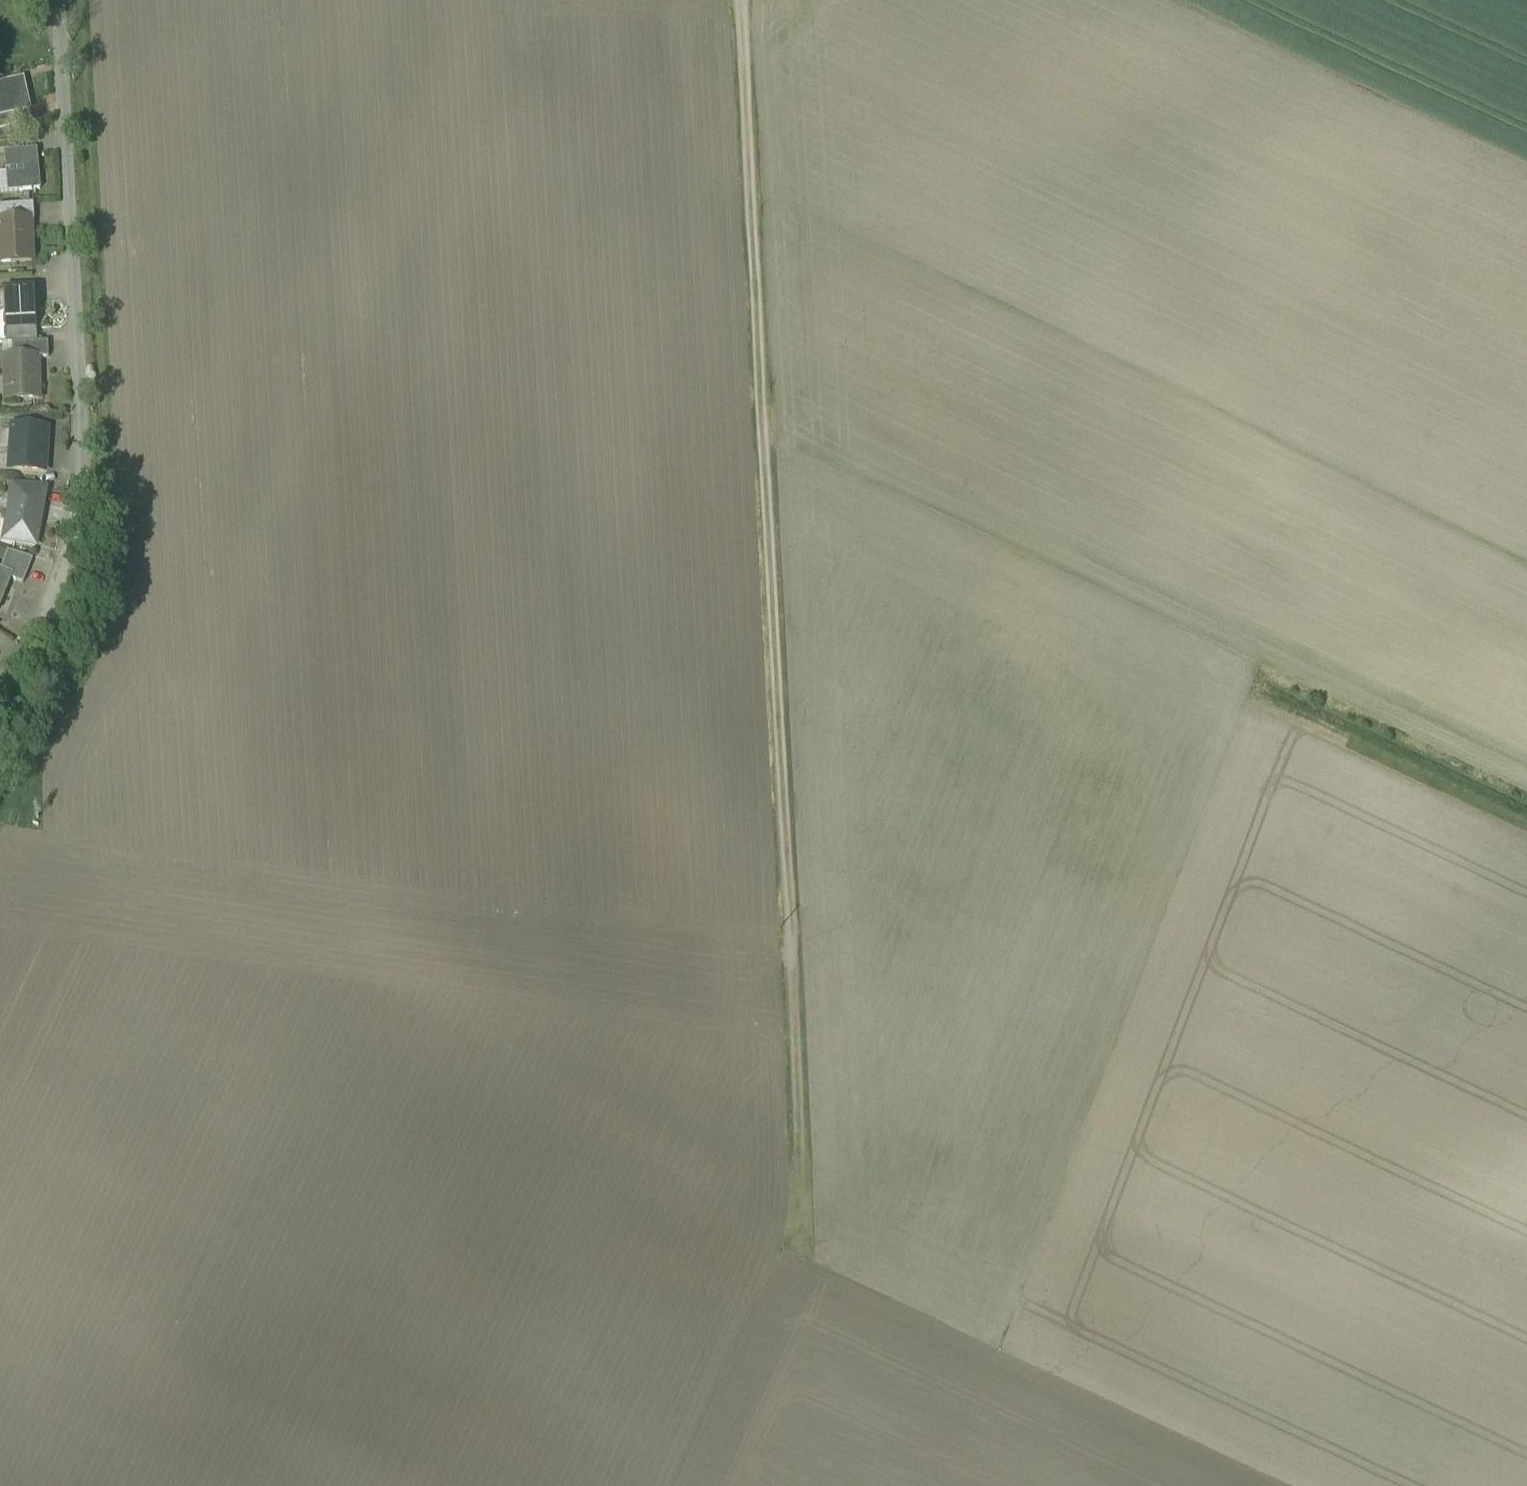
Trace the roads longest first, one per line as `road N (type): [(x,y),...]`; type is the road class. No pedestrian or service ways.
road 1 (track): [(749,0),(807,1159)]

